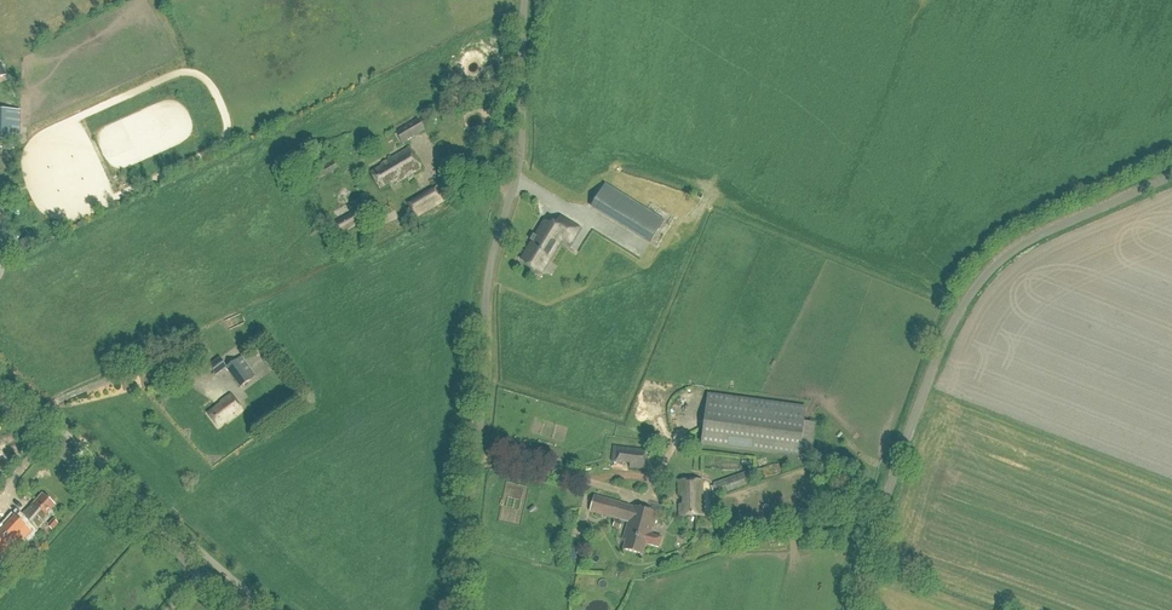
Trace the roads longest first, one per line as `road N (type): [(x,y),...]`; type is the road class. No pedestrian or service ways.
road 1 (unclassified): [(458,609),(489,274),(522,144),(525,0)]
road 2 (unclassified): [(853,609),(899,457),(964,296),(1016,246),(1171,180)]
road 3 (tertiary): [(245,609),(0,401)]

